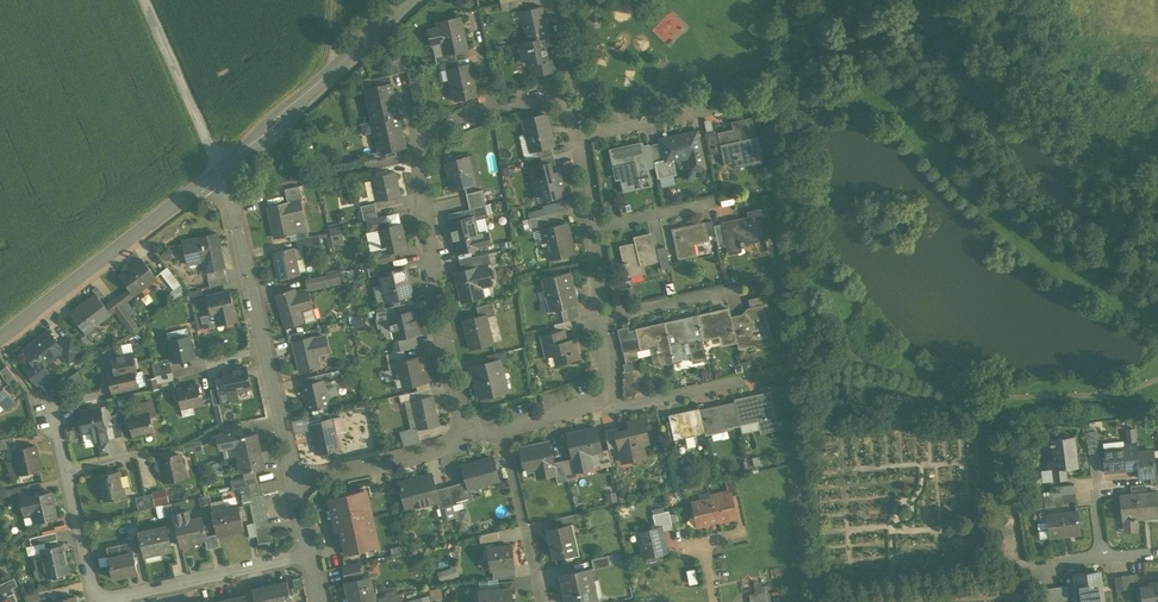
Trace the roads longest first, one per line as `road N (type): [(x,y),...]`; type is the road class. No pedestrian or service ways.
road 1 (residential): [(572,84),(467,114),(433,135),(424,153),(427,255),(467,437)]
road 2 (residential): [(501,427),(601,403),(601,321),(572,84)]
road 3 (residential): [(309,555),(109,596),(88,576),(66,469)]
road 4 (residential): [(294,485),(218,169)]
road 5 (tertiary): [(218,169),(0,338)]
road 6 (tertiary): [(407,0),(218,169)]
road 7 (unclassified): [(144,0),(218,169)]
road 8 (residential): [(294,485),(439,453),(467,437)]
road 9 (residential): [(541,601),(501,427)]

